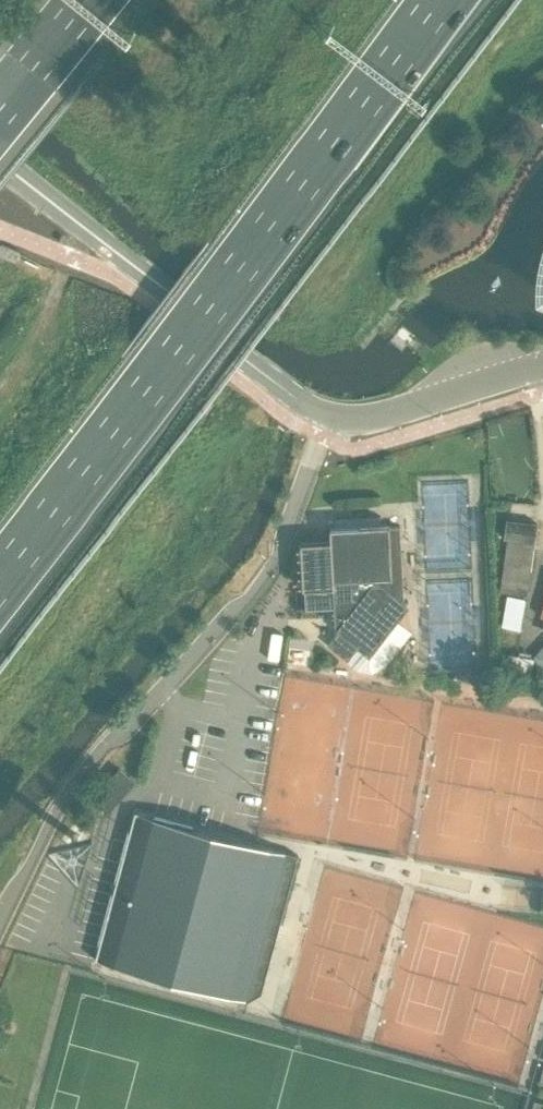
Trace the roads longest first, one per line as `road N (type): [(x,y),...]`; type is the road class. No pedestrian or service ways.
road 1 (motorway): [(0,580),(440,0)]
road 2 (unclassified): [(319,435),(277,564),(98,756),(0,920)]
road 3 (tertiary): [(325,413),(0,170)]
road 4 (tertiary): [(542,366),(382,416),(325,413)]
road 5 (motorway): [(89,0),(0,109)]

